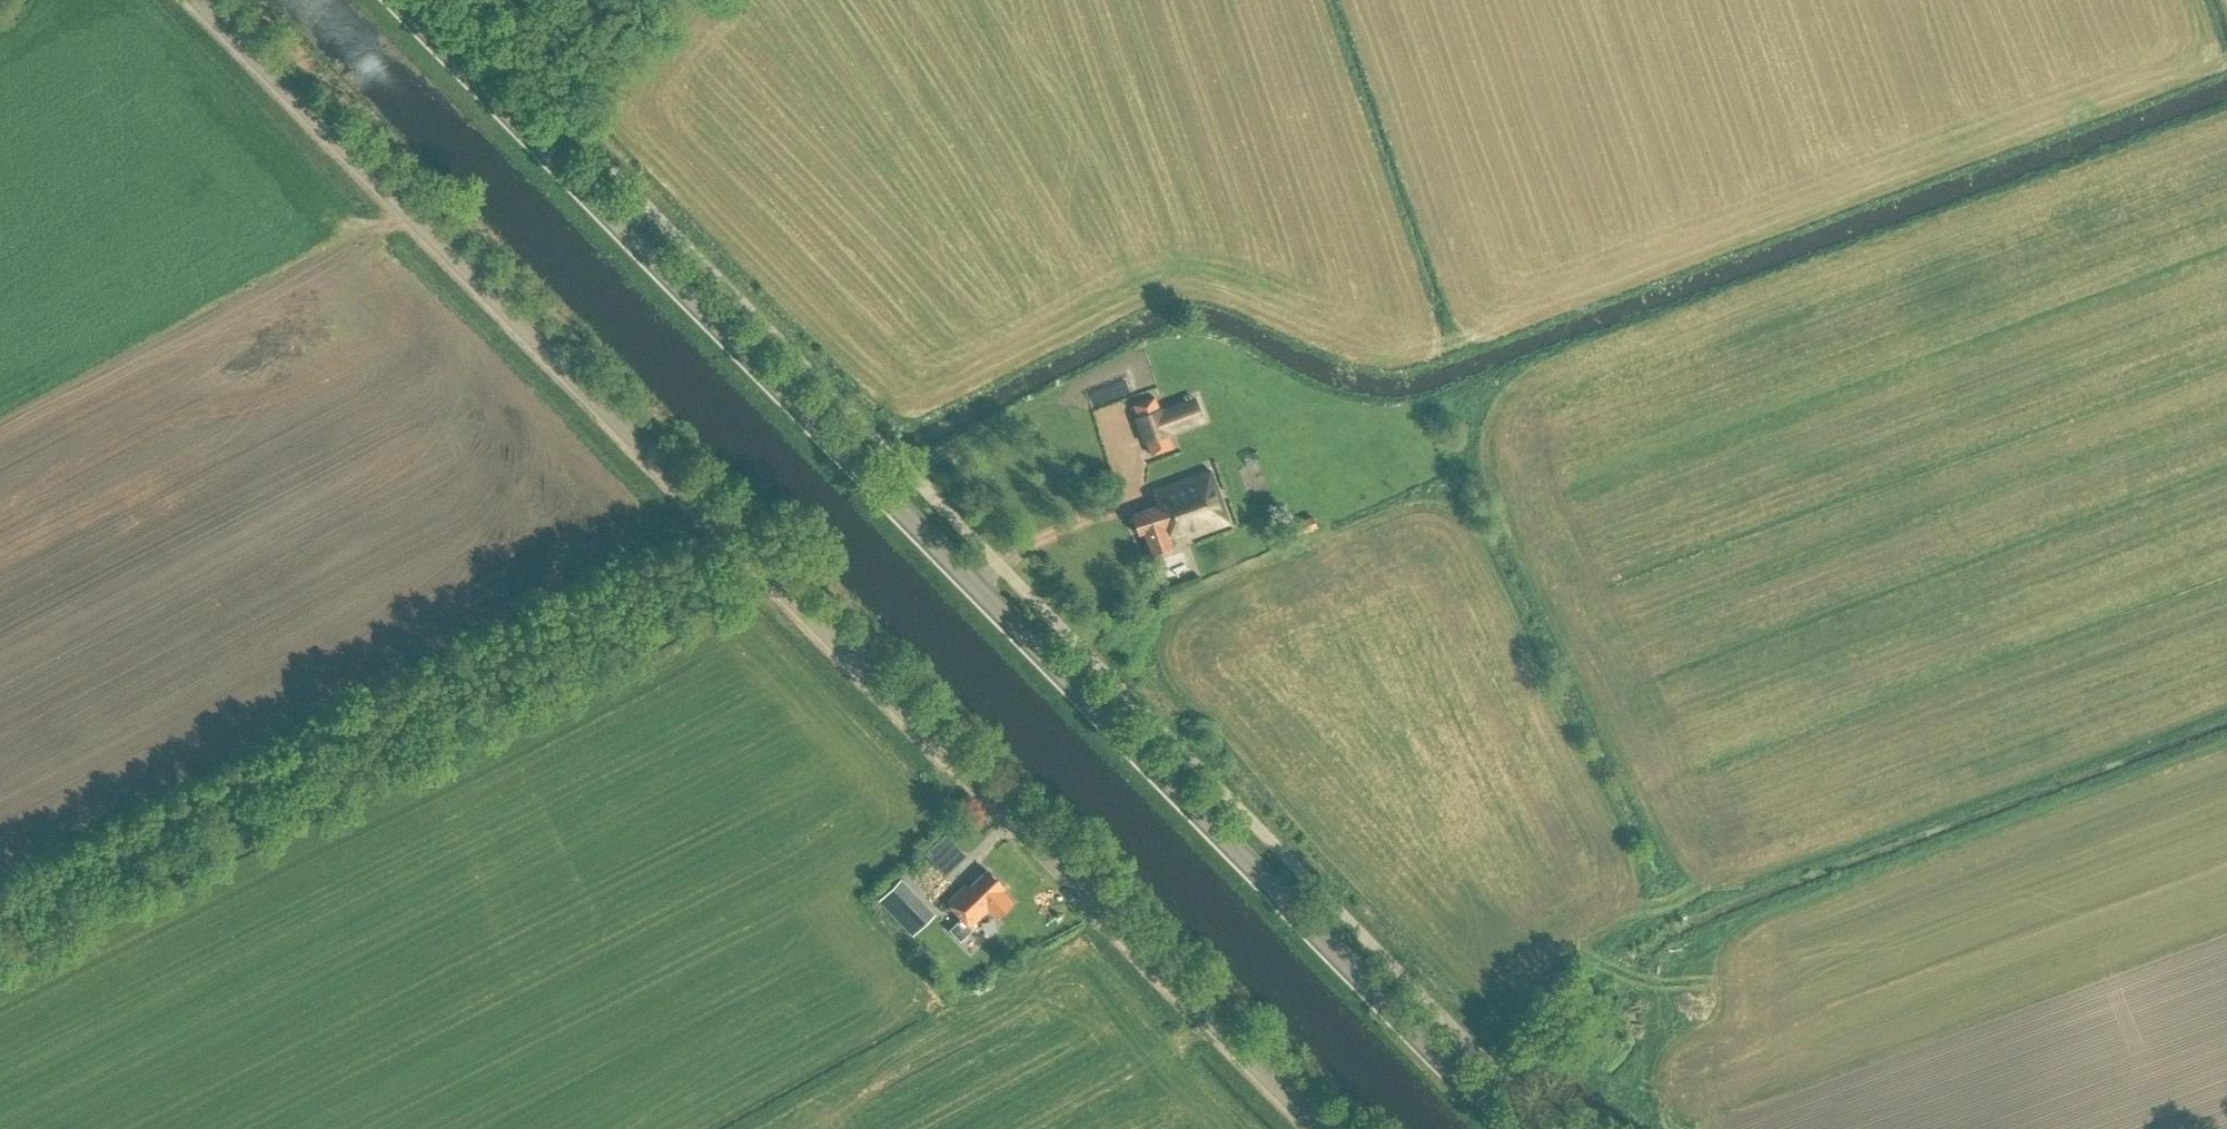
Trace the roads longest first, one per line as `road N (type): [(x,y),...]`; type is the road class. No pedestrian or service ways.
road 1 (unclassified): [(1320,1128),(202,0)]
road 2 (secondary): [(1516,1128),(399,0)]

